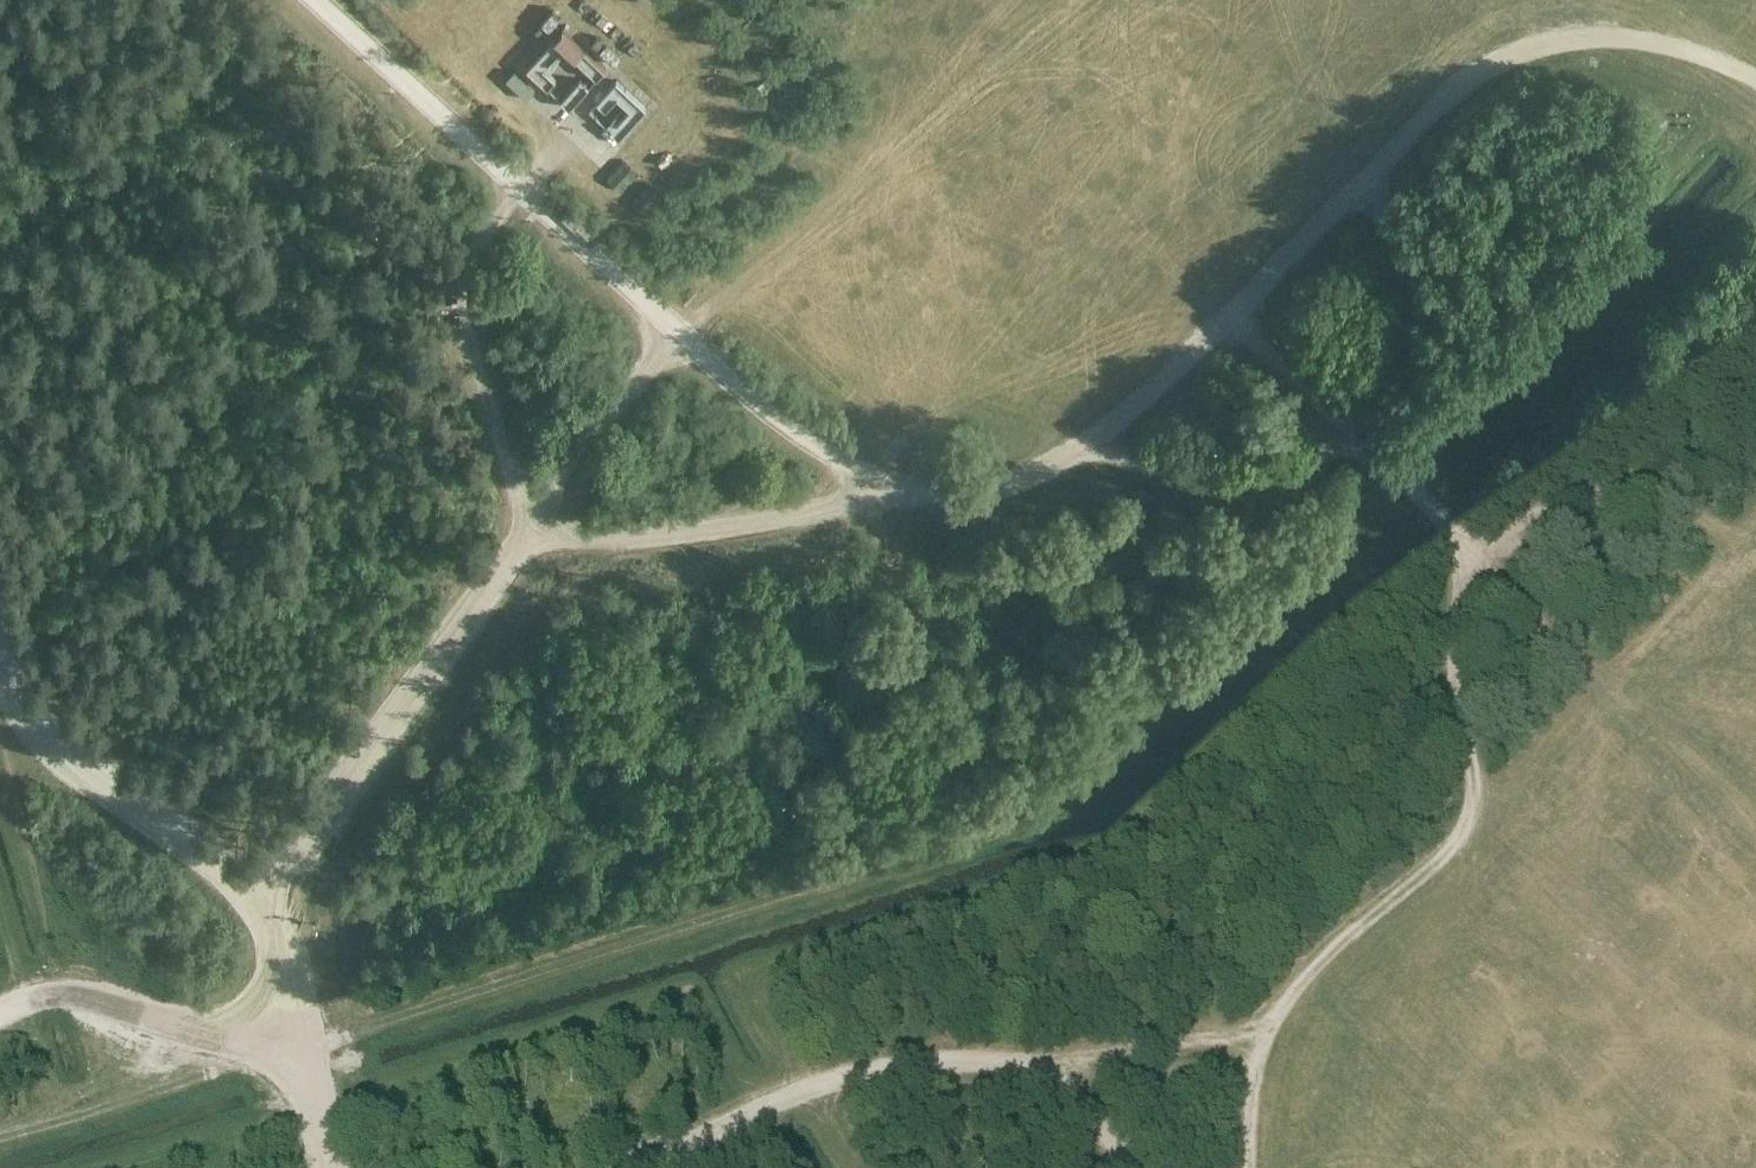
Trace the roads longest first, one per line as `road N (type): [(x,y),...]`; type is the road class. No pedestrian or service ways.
road 1 (track): [(506,177),(472,320),(476,385),(535,525),(607,537),(699,532),(1082,441),(1493,62),(1617,37),(1682,48),(1755,76)]
road 2 (track): [(1689,503),(1606,493),(1534,508),(1481,549),(1460,591),(1472,799),(1440,860),(1364,912),(1265,1031),(1254,1167)]
road 3 (track): [(874,489),(758,402),(311,0)]
road 4 (track): [(262,915),(500,586),(575,457),(681,335)]
road 5 (track): [(1232,307),(1638,699),(1755,772)]
road 6 (track): [(287,1014),(262,915),(206,848),(71,760),(17,690),(0,633)]
road 7 (track): [(0,1009),(73,993),(186,1025),(231,1026),(287,1014),(322,1167)]
road 8 (track): [(615,1167),(843,1077),(926,1061),(1043,1062)]
road 9 (track): [(1043,1062),(1265,1031)]

